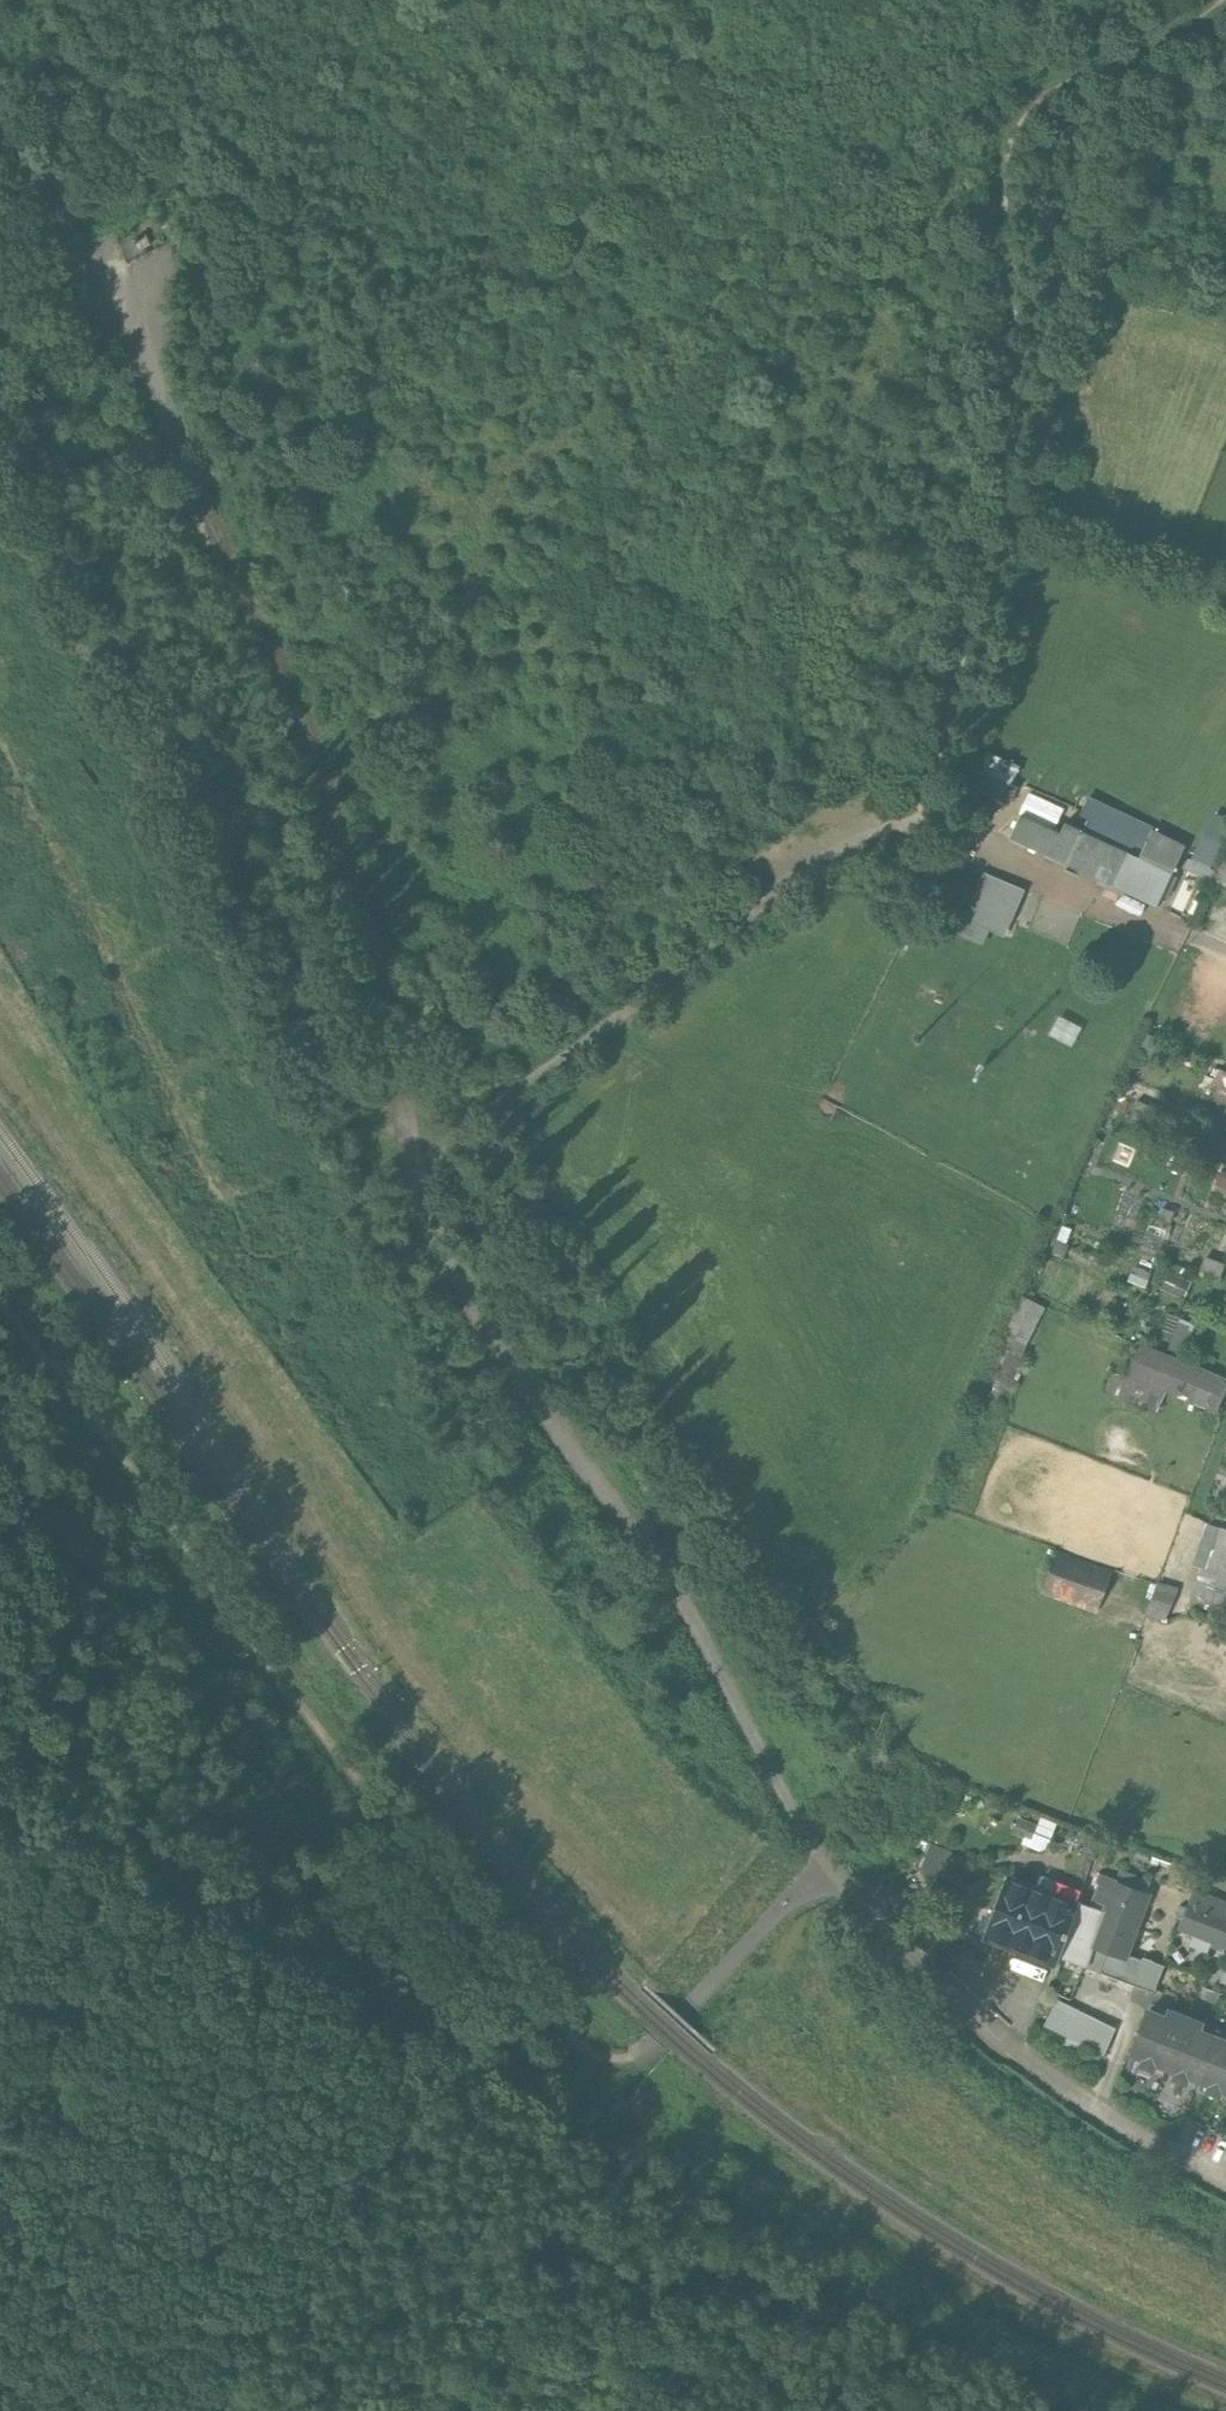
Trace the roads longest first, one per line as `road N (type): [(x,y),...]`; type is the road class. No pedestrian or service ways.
road 1 (track): [(0,1302),(488,1963),(572,2050)]
road 2 (track): [(829,1865),(733,1672),(686,1597),(521,1395),(443,1243),(411,1156)]
road 3 (track): [(411,1156),(390,1052),(309,767),(154,414)]
road 4 (track): [(411,1156),(442,1145),(549,1070),(822,860),(917,828)]
road 5 (residential): [(1225,2190),(1140,2143),(1011,2051),(928,1966)]
road 6 (track): [(572,2050),(629,2062),(651,2048),(829,1865)]
road 7 (track): [(917,828),(952,832),(1225,950)]
road 8 (track): [(928,1966),(829,1865)]

